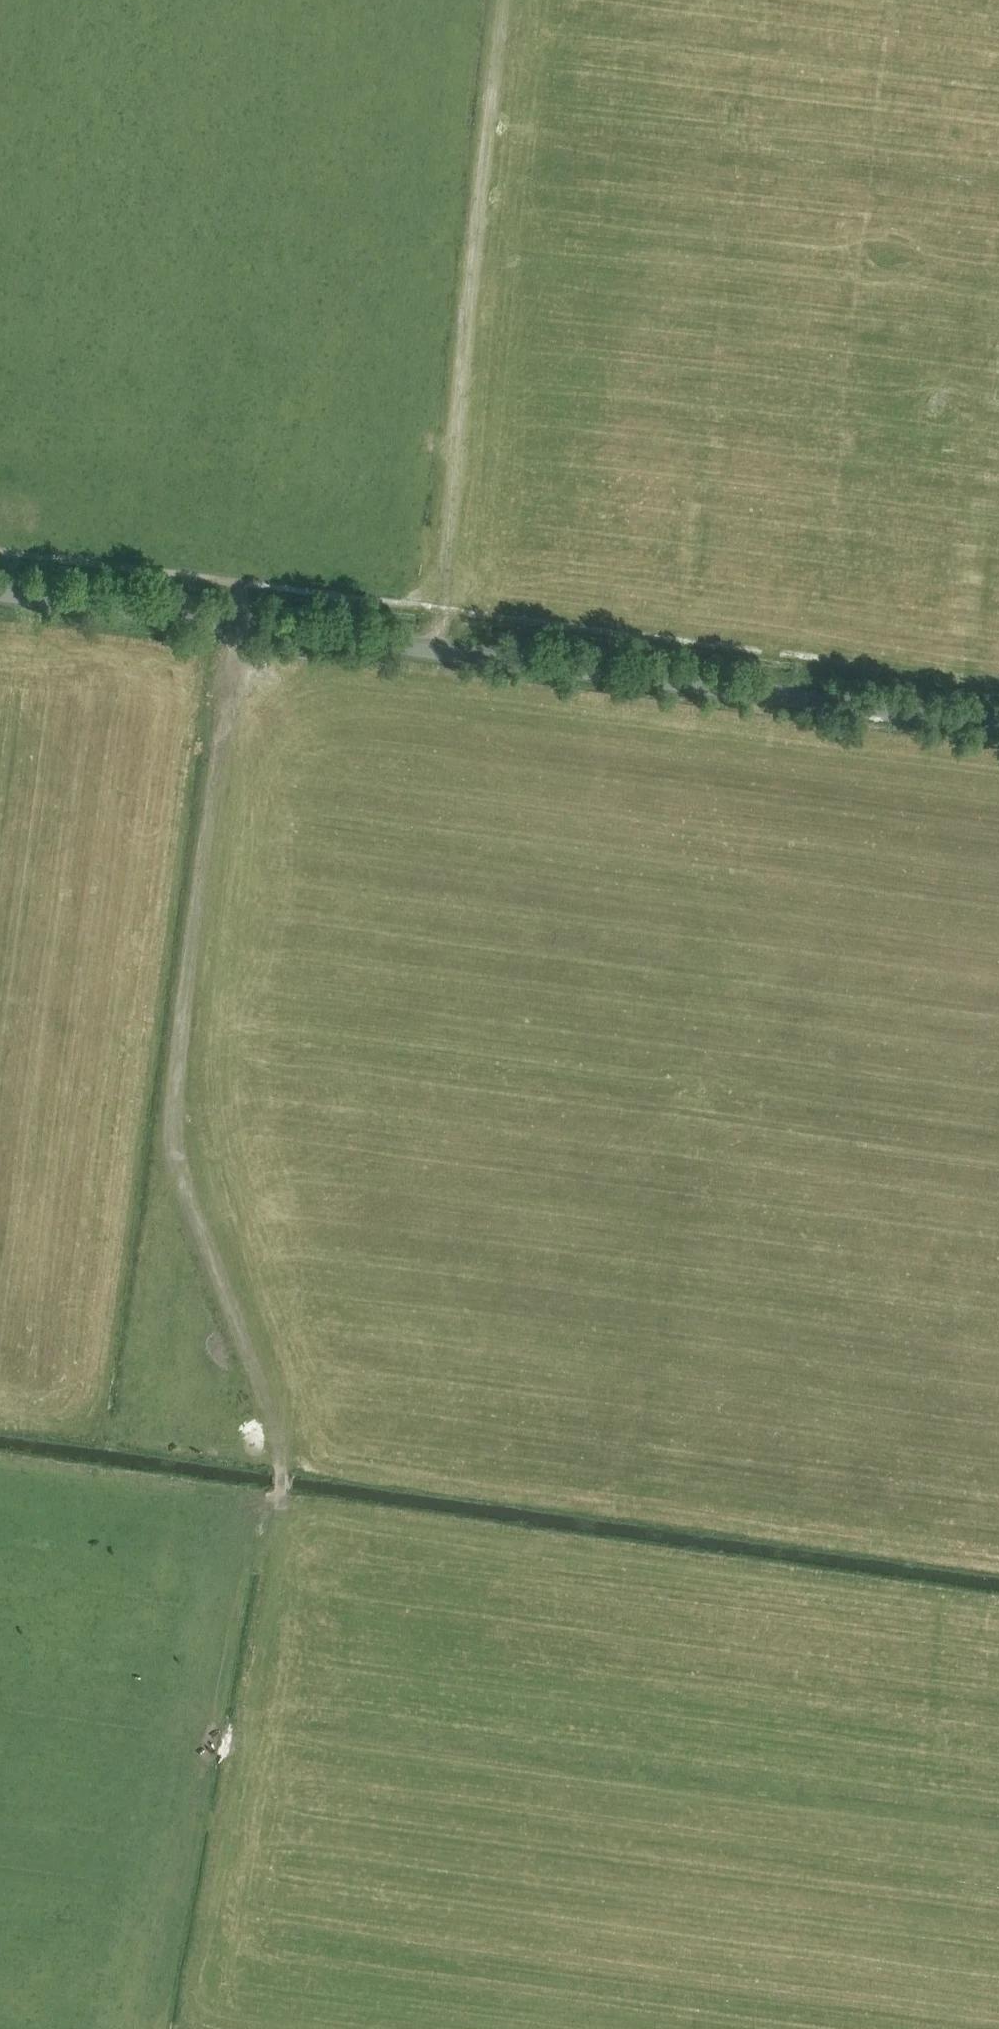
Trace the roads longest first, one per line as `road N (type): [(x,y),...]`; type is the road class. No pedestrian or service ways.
road 1 (unclassified): [(0,600),(998,730)]

